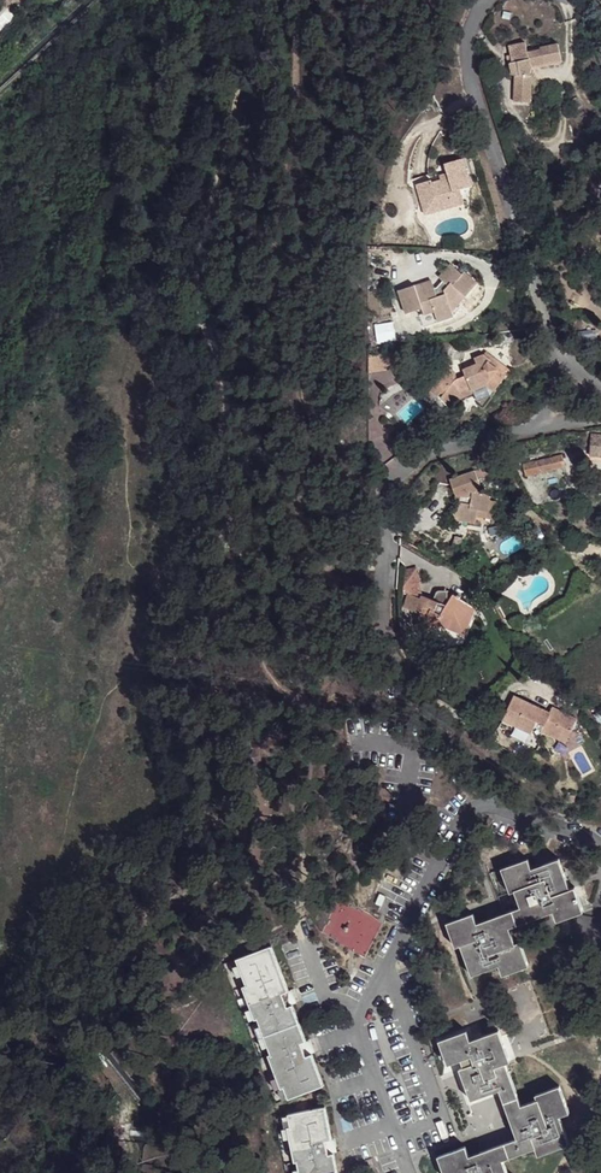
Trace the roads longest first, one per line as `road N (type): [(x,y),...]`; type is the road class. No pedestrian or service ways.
road 1 (residential): [(600,847),(501,810),(478,808),(463,818),(349,1026),(404,1172)]
road 2 (residential): [(542,427),(452,447),(409,466),(382,498),(374,533),(381,688),(392,705),(448,712)]
road 3 (residential): [(557,348),(459,50),(461,33),(485,0)]

